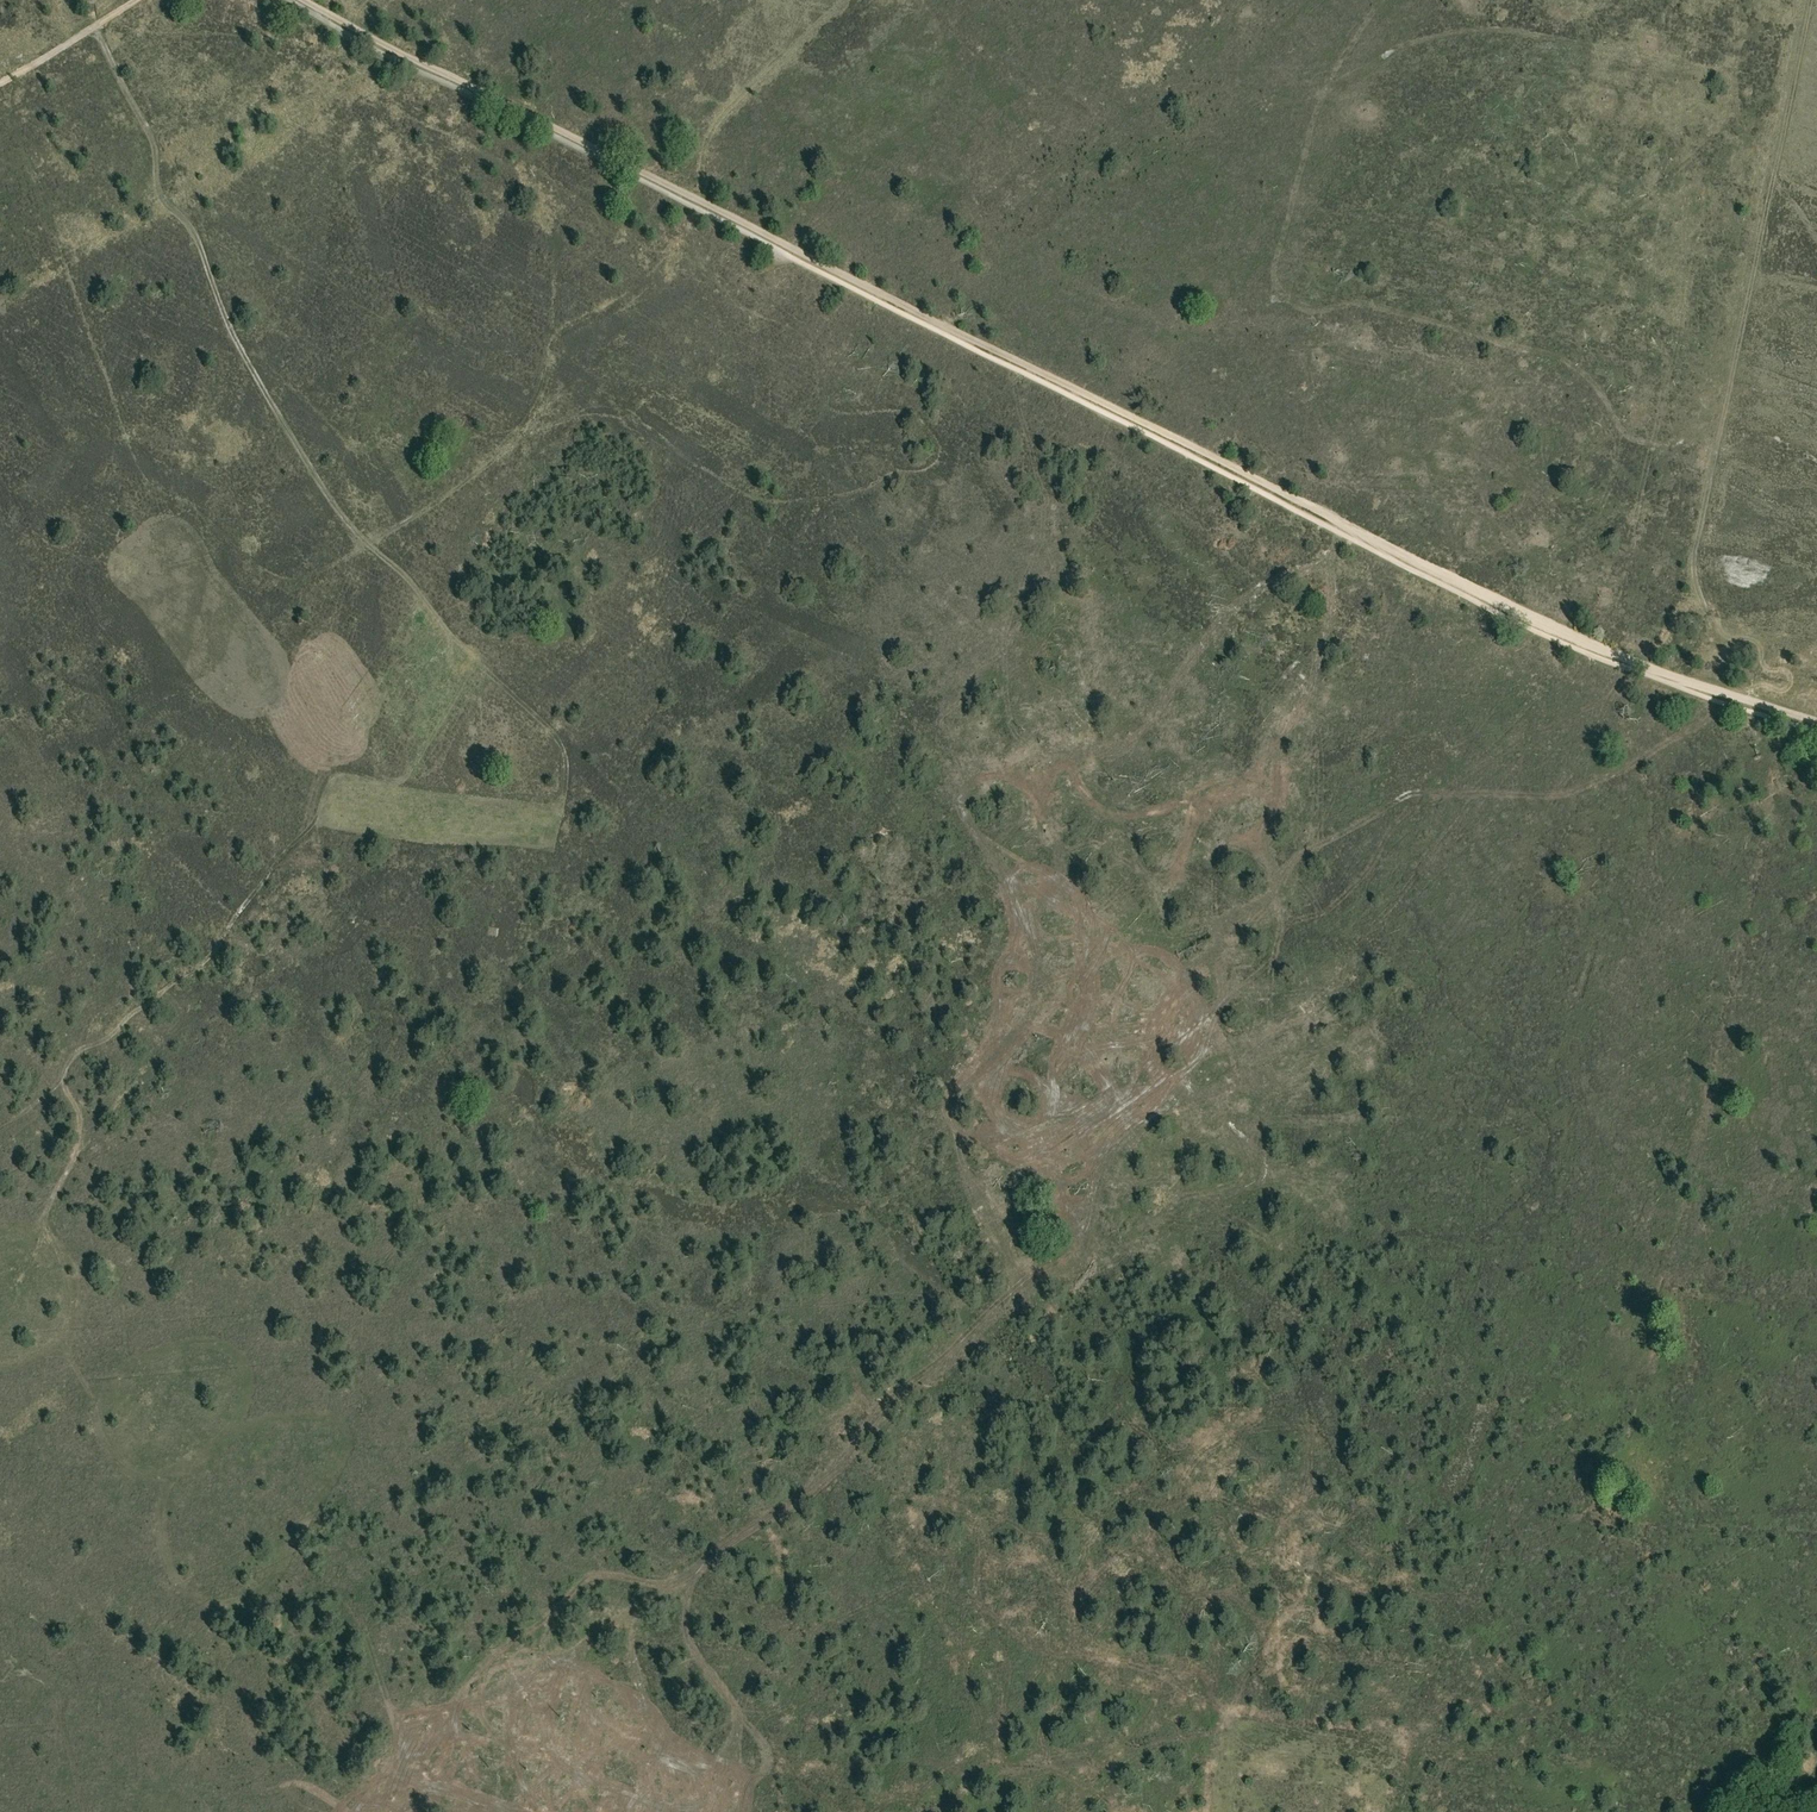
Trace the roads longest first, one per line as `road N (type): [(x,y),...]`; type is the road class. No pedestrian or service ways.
road 1 (track): [(1816,723),(1617,656),(303,0)]

